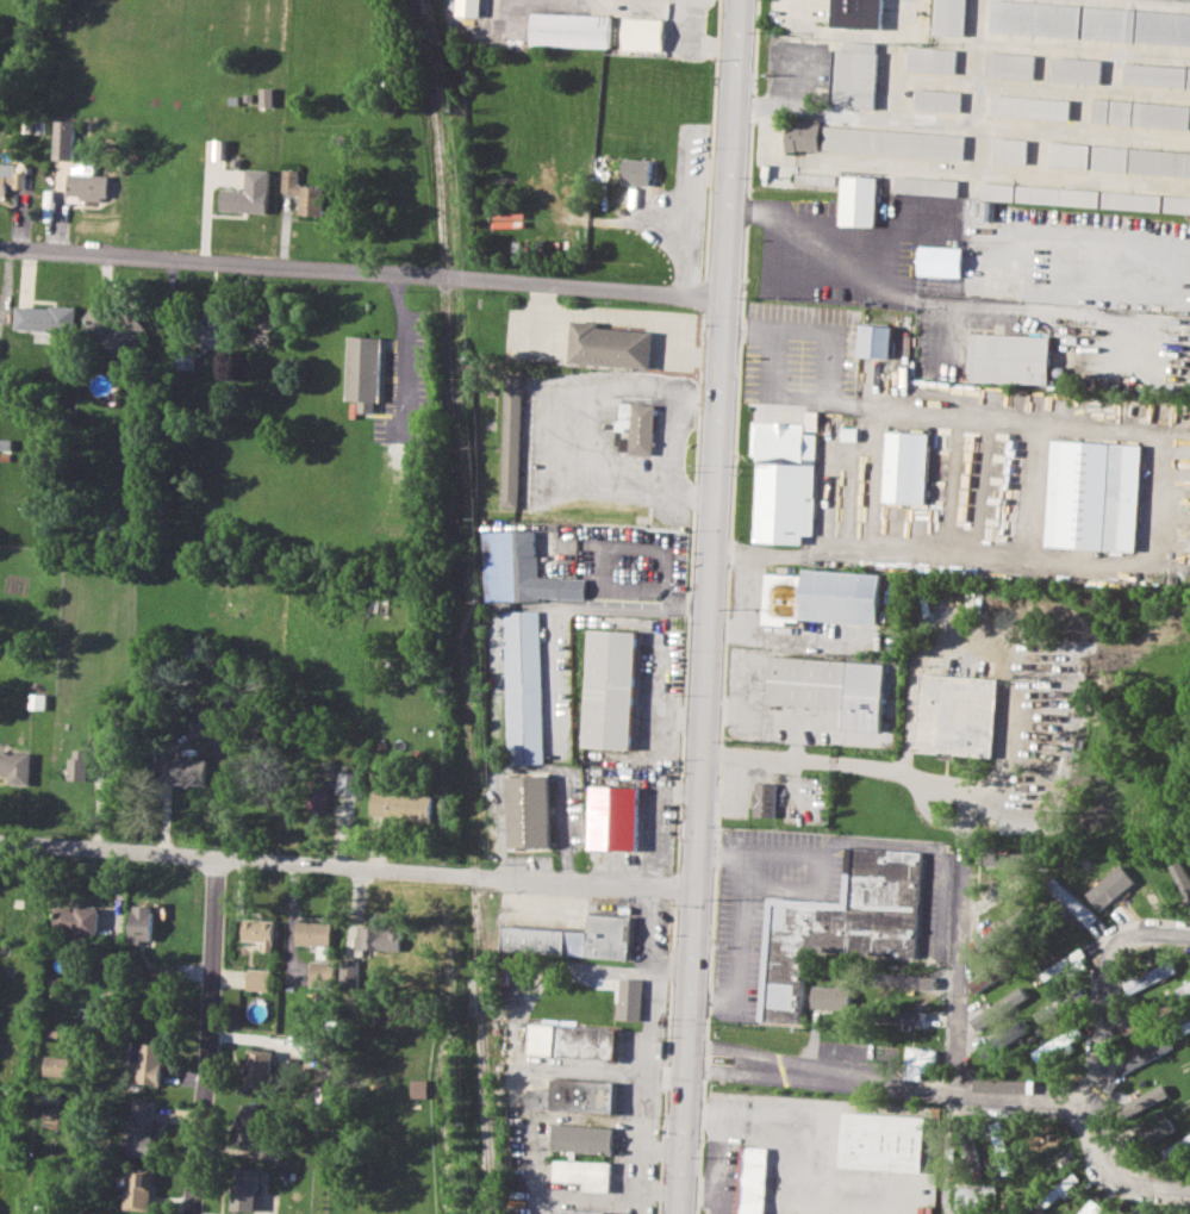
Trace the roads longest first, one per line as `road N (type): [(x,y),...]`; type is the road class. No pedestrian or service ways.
road 1 (secondary): [(688,1213),(747,0)]
road 2 (residential): [(0,251),(734,301)]
road 3 (residential): [(0,846),(703,896)]
road 4 (residential): [(700,1032),(899,1078),(1102,1089)]
road 5 (residential): [(223,864),(201,1213)]
road 6 (residential): [(959,1084),(964,836)]
road 7 (residential): [(1102,1089),(1113,946),(1141,930),(1189,936)]
road 8 (residential): [(1102,1089),(1102,1150),(1116,1176),(1141,1190),(1189,1193)]
road 9 (residential): [(712,752),(849,767)]

